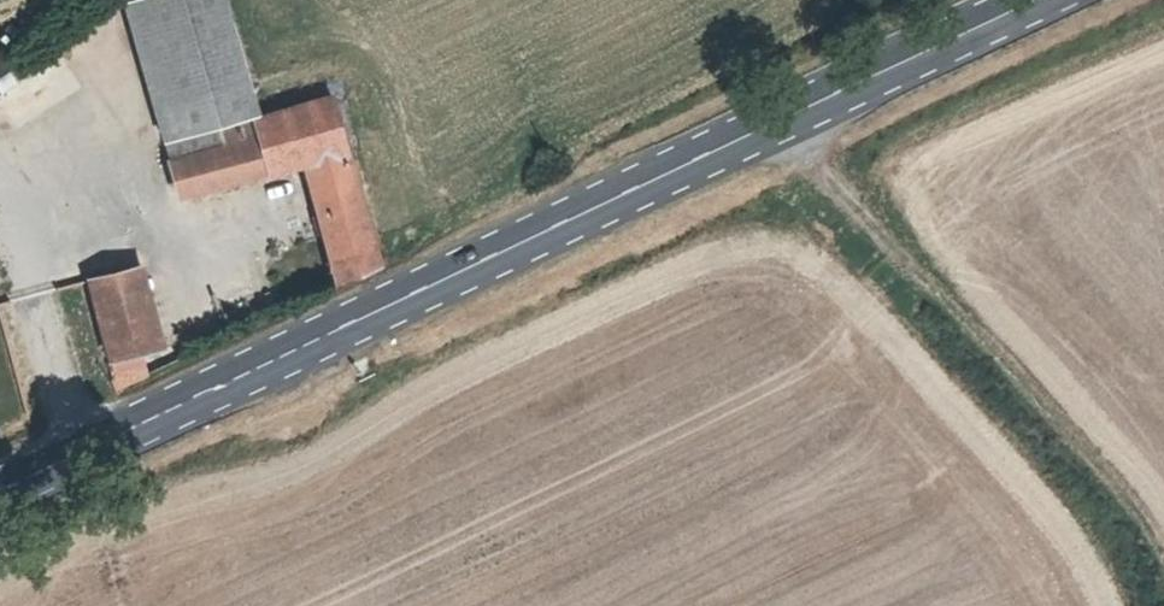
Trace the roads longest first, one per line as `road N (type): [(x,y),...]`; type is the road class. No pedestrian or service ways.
road 1 (primary): [(1057,0),(782,119),(93,447)]
road 2 (track): [(1163,507),(1143,464),(782,119)]
road 3 (unclassified): [(93,447),(0,241)]

